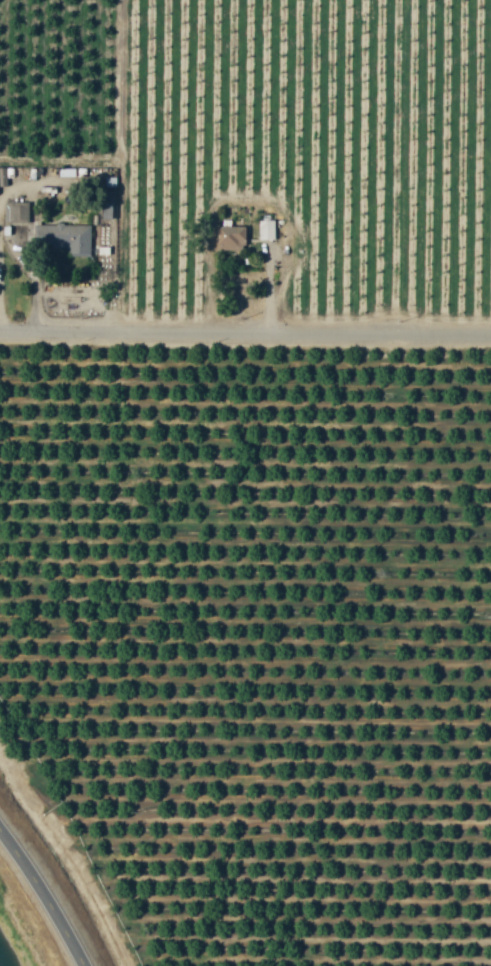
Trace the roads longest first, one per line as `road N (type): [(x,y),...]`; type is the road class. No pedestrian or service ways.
road 1 (residential): [(490,333),(0,328)]
road 2 (residential): [(88,965),(0,823)]

